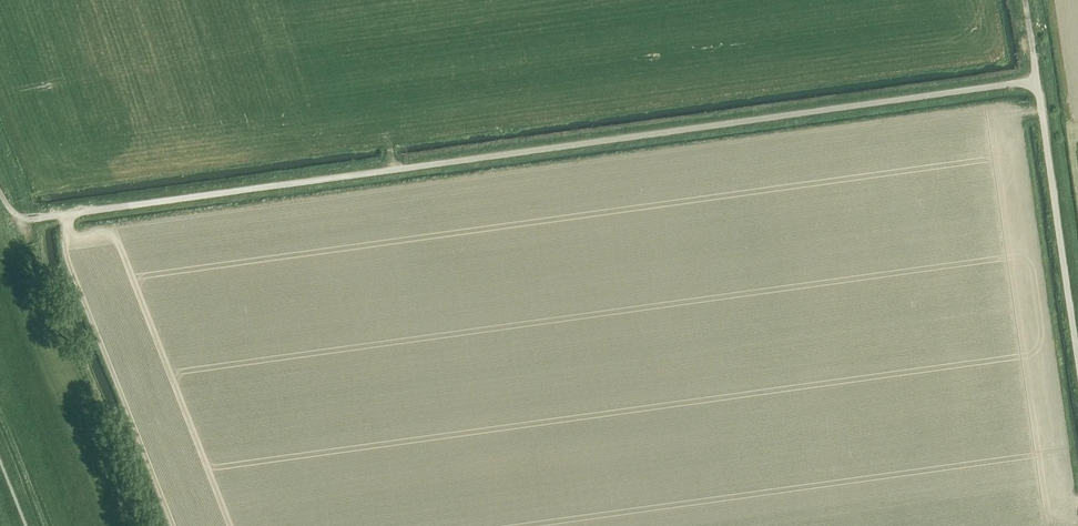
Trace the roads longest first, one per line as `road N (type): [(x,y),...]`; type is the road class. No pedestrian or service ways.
road 1 (track): [(1037,81),(32,220),(16,214),(0,191)]
road 2 (track): [(0,158),(141,525)]
road 3 (track): [(1077,358),(1037,81)]

